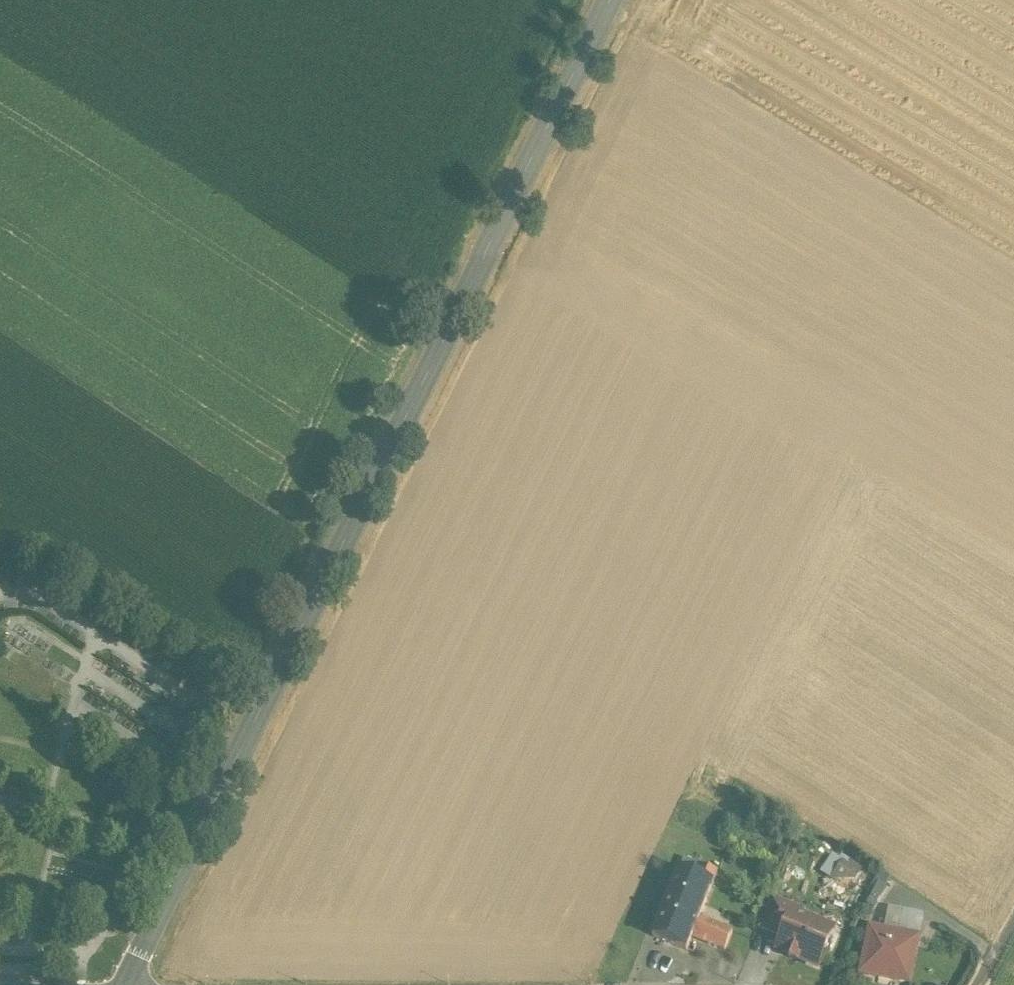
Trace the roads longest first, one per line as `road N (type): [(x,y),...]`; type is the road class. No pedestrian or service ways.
road 1 (secondary): [(614,0),(327,581)]
road 2 (secondary): [(124,984),(327,581)]

